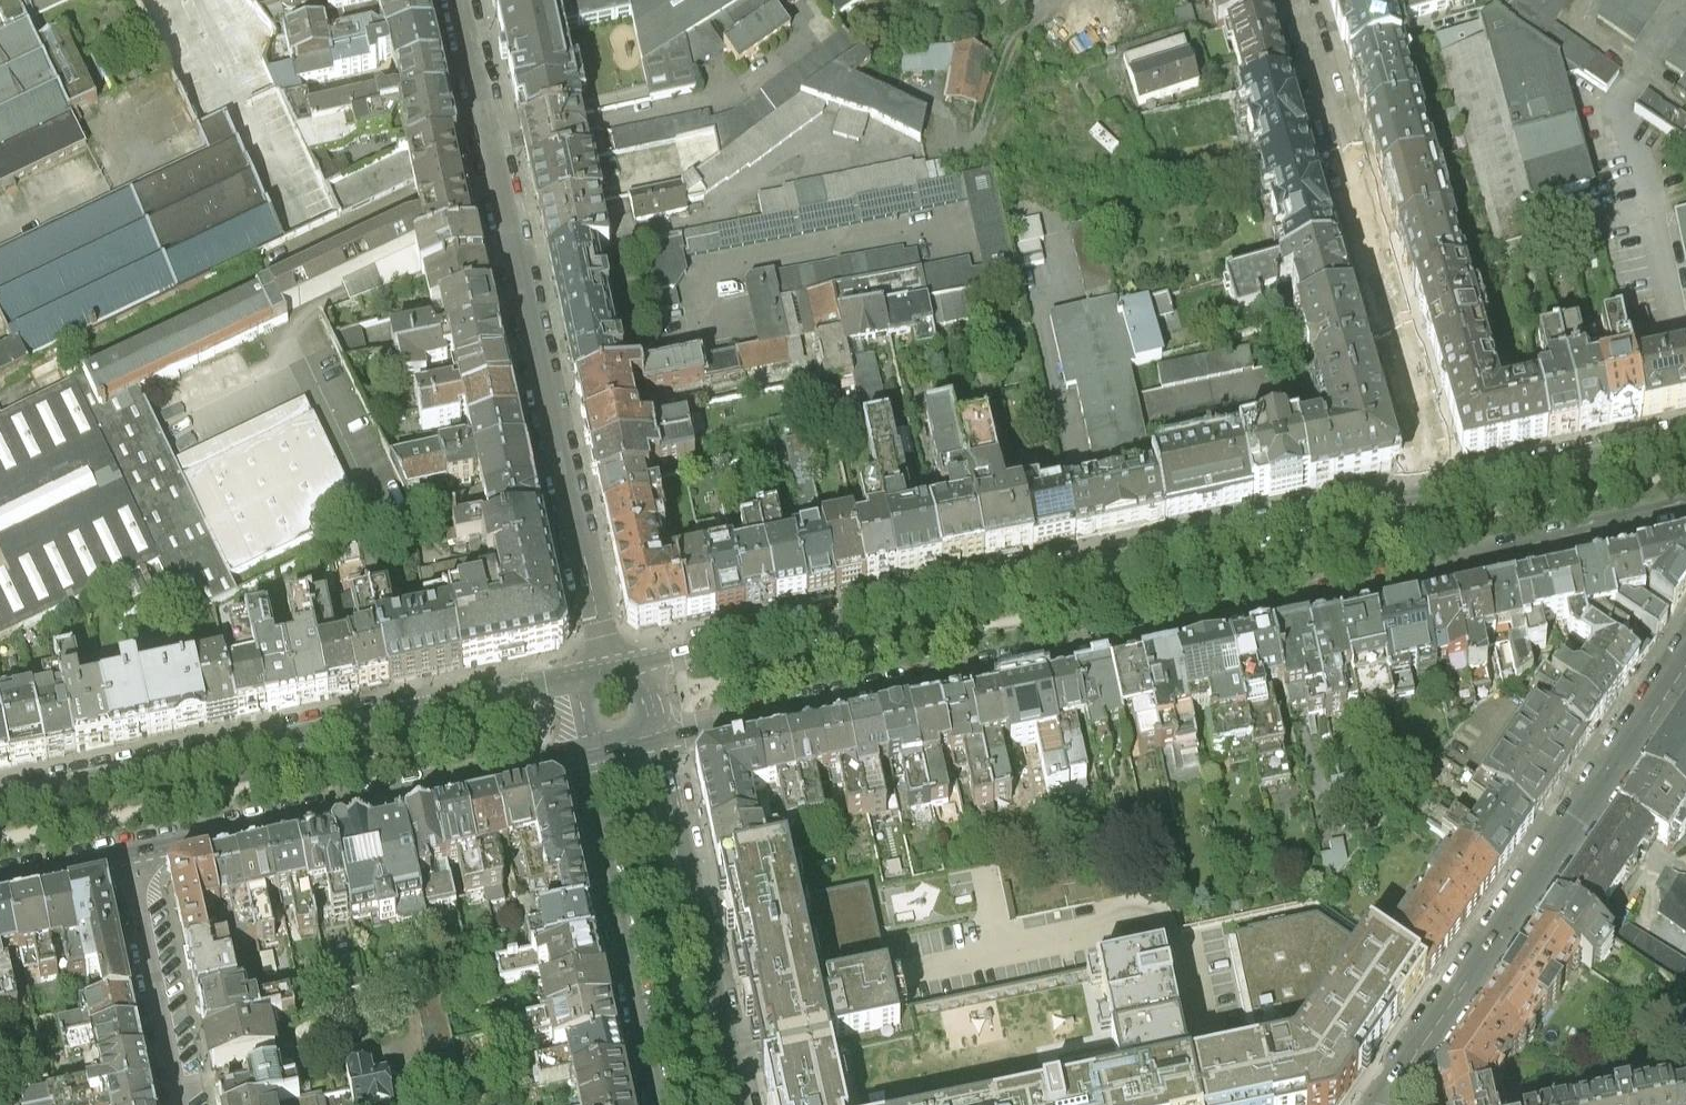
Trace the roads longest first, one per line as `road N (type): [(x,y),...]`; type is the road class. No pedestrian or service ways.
road 1 (tertiary): [(658,737),(1685,510)]
road 2 (tertiary): [(1443,492),(609,672)]
road 3 (residential): [(609,672),(463,0)]
road 4 (tertiary): [(609,672),(0,803)]
road 5 (residential): [(1387,1104),(1685,663)]
road 6 (residential): [(1443,492),(1307,0)]
road 7 (tertiary): [(127,852),(590,752)]
road 8 (tertiary): [(658,737),(741,1104)]
road 9 (tertiary): [(590,752),(661,1104)]
road 10 (residential): [(182,1104),(127,852)]
road 11 (tertiary): [(1685,439),(1443,492)]
road 12 (tertiary): [(0,879),(127,852)]

